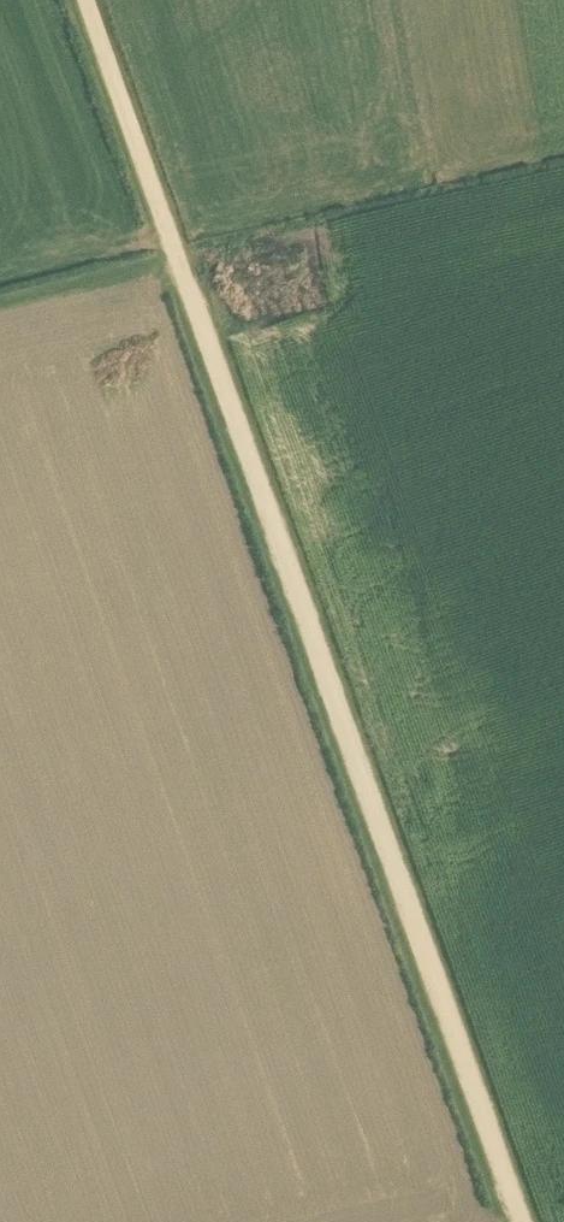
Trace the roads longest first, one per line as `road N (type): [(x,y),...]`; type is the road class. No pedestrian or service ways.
road 1 (track): [(177,259),(524,1221)]
road 2 (track): [(86,0),(177,259)]
road 3 (track): [(0,303),(177,259)]

